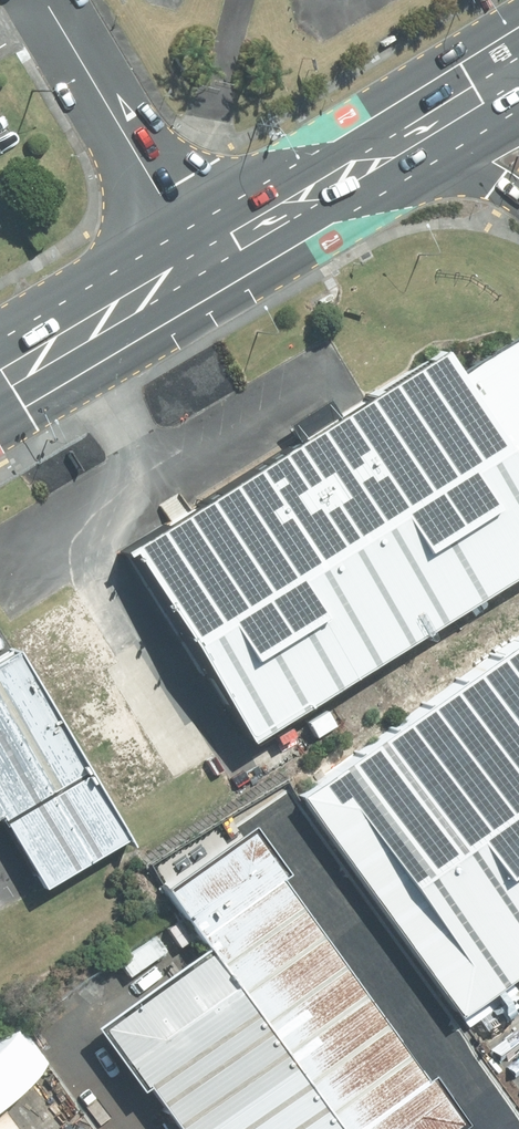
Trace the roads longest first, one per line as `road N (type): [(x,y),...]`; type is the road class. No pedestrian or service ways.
road 1 (residential): [(44,0),(199,266)]
road 2 (primary): [(199,266),(0,384)]
road 3 (primary): [(369,160),(199,266)]
road 4 (primary): [(515,66),(369,160)]
road 5 (primary): [(518,198),(369,160)]

